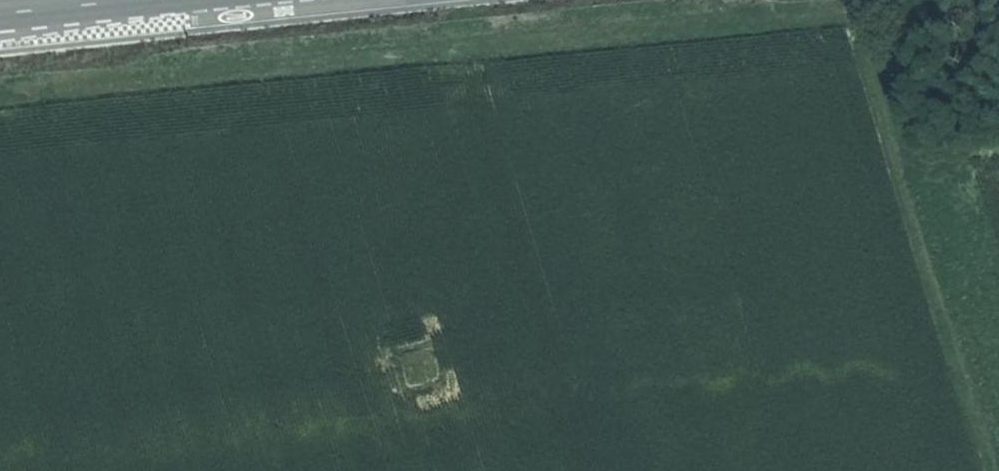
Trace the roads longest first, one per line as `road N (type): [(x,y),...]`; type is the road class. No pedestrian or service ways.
road 1 (track): [(864,29),(932,326),(975,470)]
road 2 (trunk): [(0,13),(127,0)]

